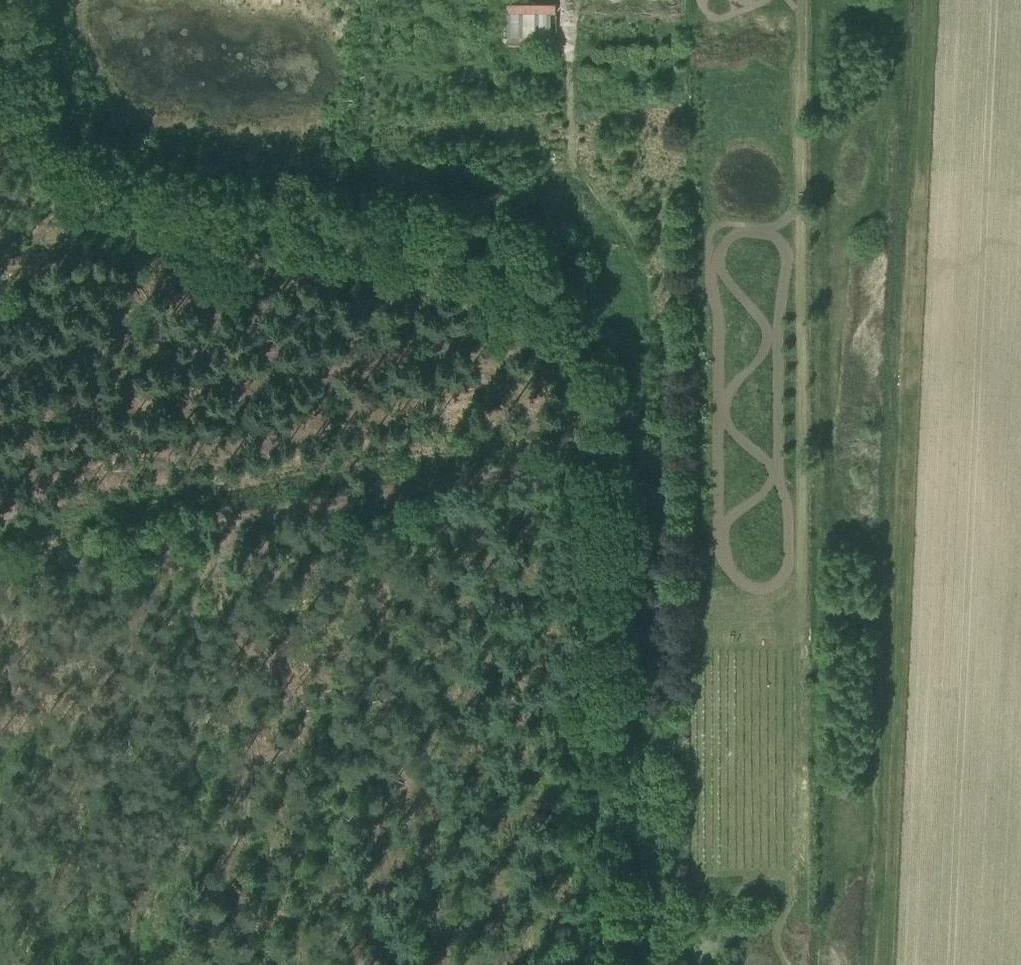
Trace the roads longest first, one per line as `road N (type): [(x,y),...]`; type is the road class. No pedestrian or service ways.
road 1 (track): [(0,85),(32,98),(42,157),(143,205),(505,245),(540,294),(584,393),(601,964)]
road 2 (track): [(0,558),(589,454)]

